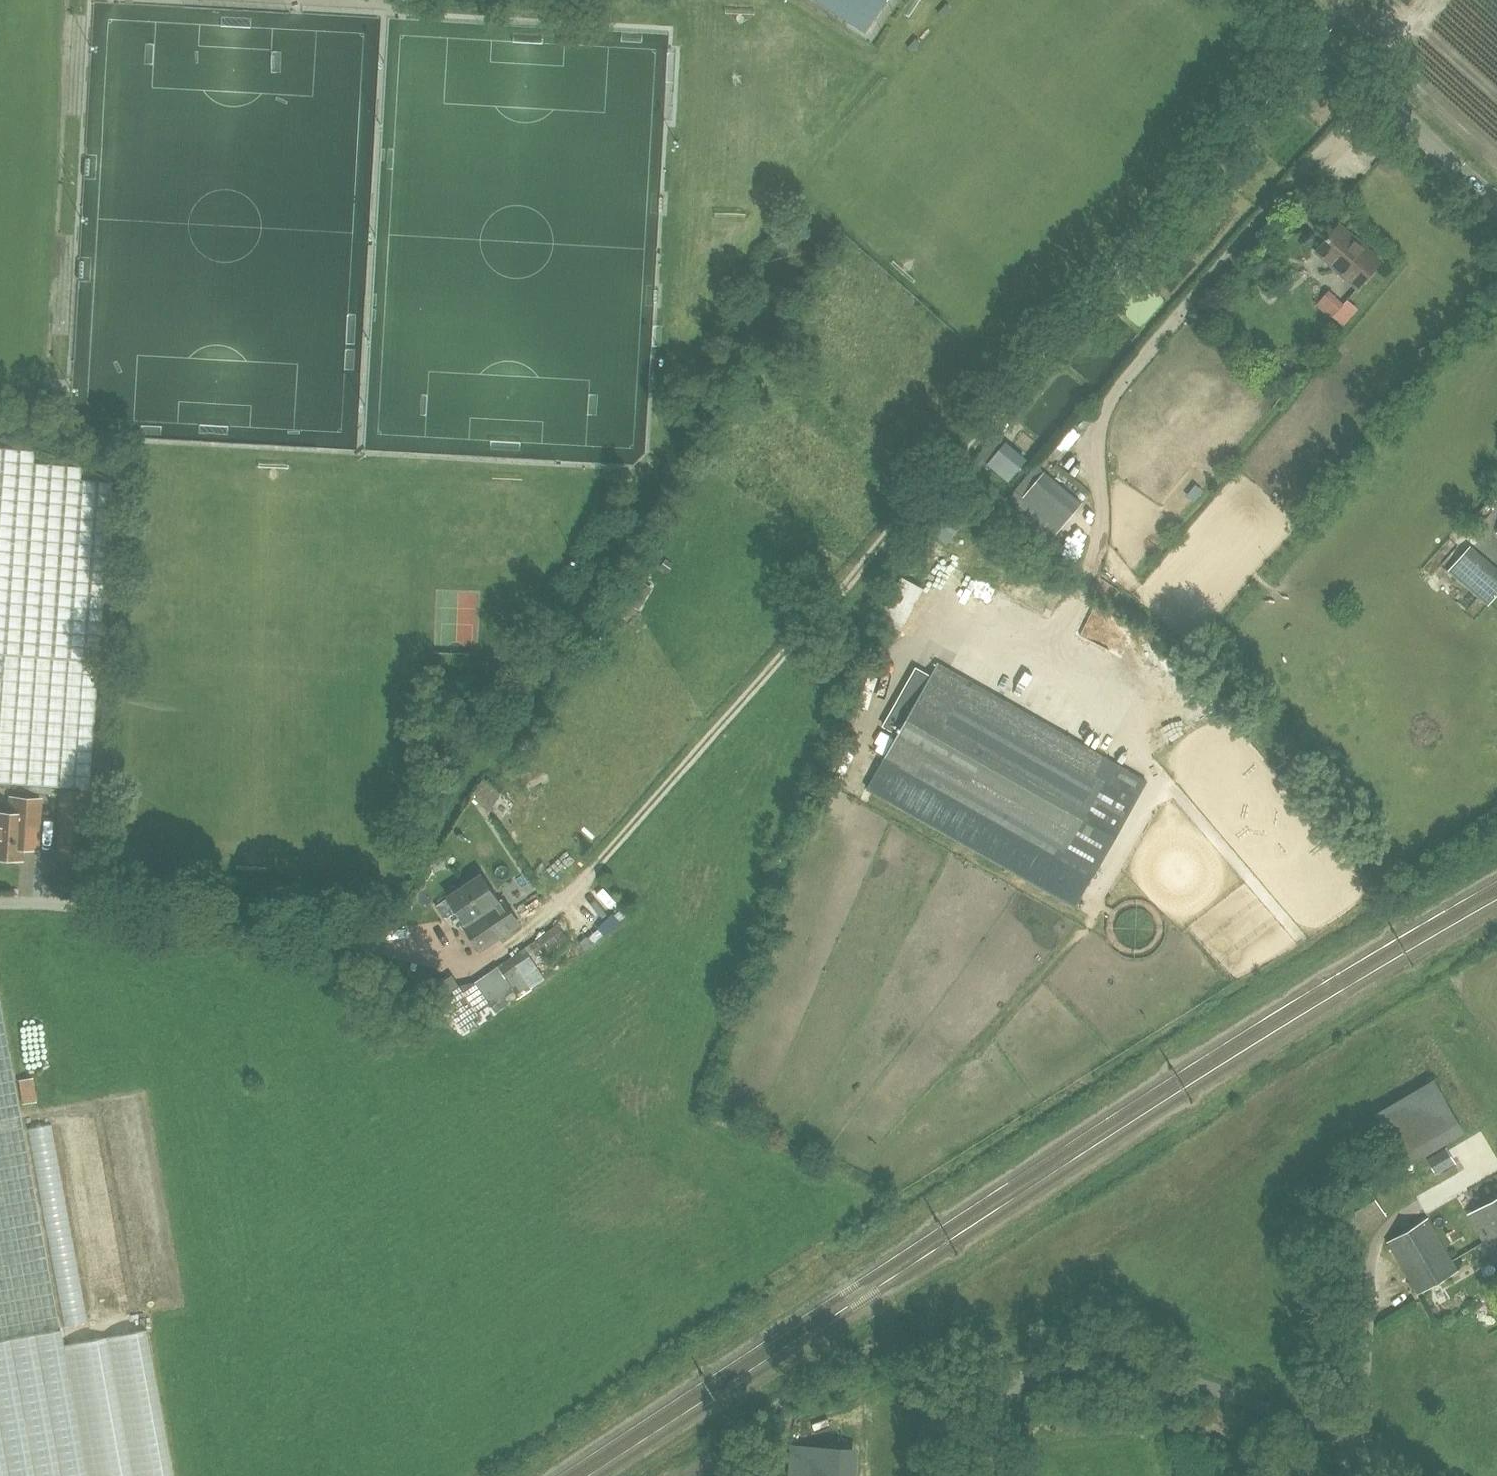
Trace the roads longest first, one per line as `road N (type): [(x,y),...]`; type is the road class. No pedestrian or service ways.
road 1 (track): [(39,907),(478,964),(559,910),(933,487)]
road 2 (unclassified): [(1402,1475),(1331,1431),(1132,1366),(1033,1373),(1008,1388)]
road 3 (track): [(1008,1388),(994,1368),(893,1330),(859,1341),(770,1399),(733,1443)]
road 4 (unclassified): [(1496,205),(1374,98),(1285,0)]

